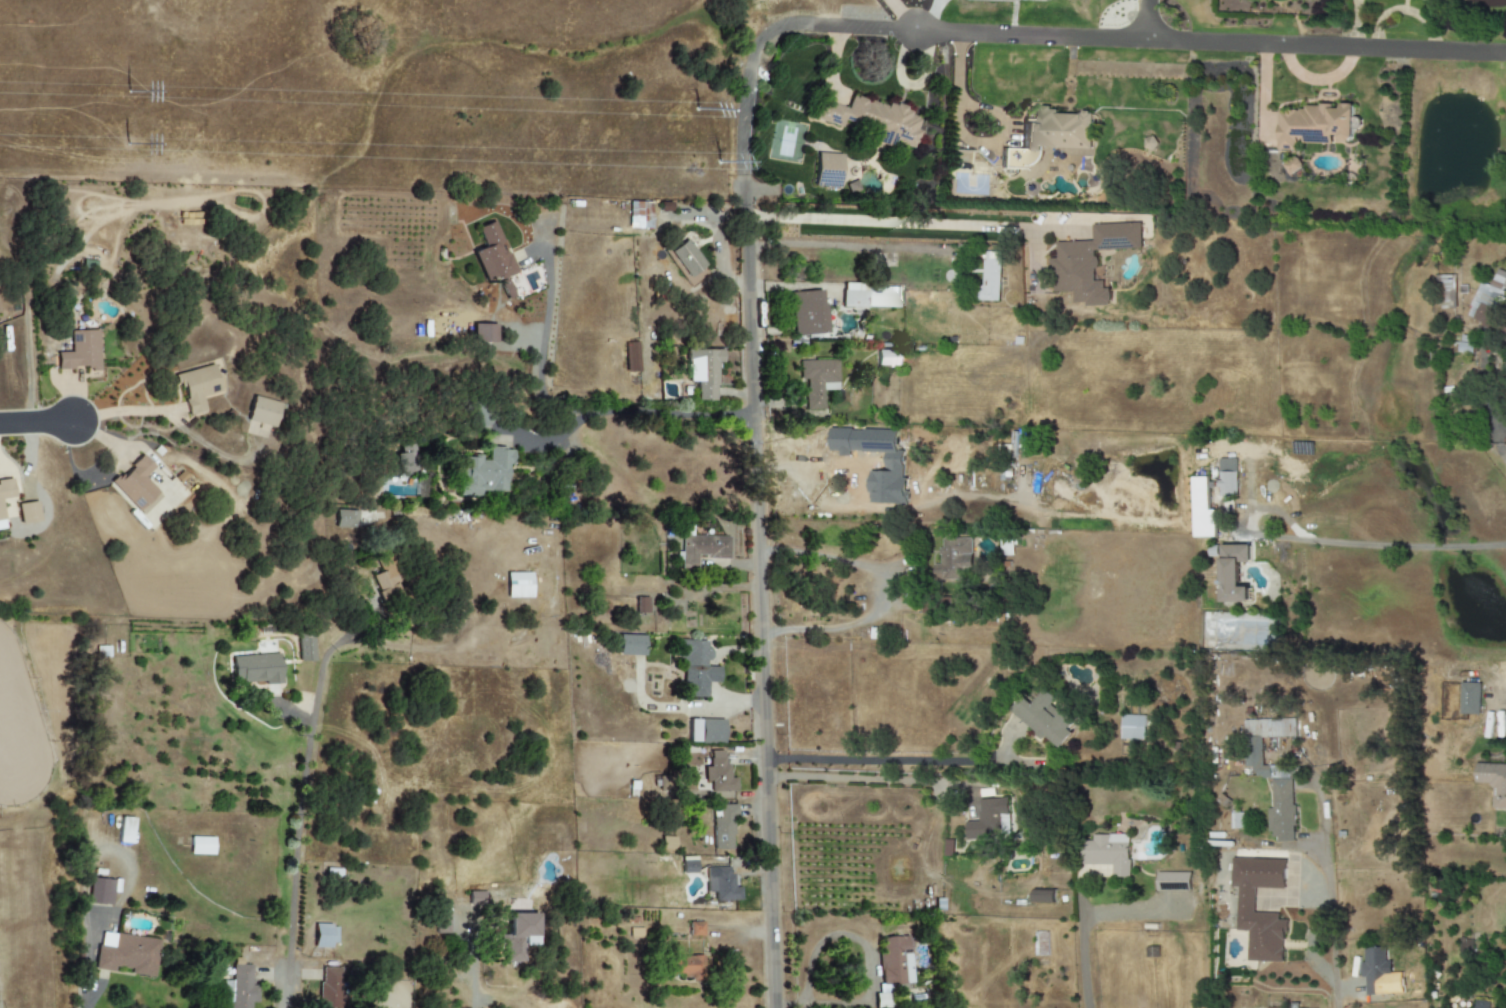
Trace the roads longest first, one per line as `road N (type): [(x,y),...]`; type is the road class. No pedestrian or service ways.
road 1 (residential): [(773,1007),(742,174)]
road 2 (residential): [(1146,38),(778,24),(756,46),(748,74),(742,174)]
road 3 (residential): [(283,1007),(307,729),(324,653),(380,616)]
road 4 (residential): [(1505,52),(1146,38)]
road 5 (residential): [(762,758),(1047,762)]
road 6 (residential): [(751,416),(589,411)]

